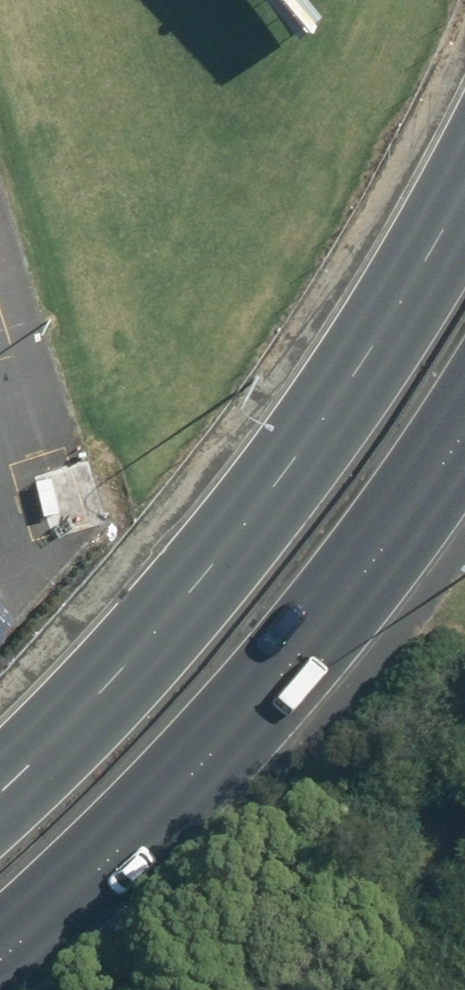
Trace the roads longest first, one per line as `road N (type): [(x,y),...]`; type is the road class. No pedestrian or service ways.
road 1 (primary): [(0,787),(69,724),(217,560),(361,367),(464,196)]
road 2 (primary): [(464,423),(387,536),(226,731),(72,885),(0,945)]

